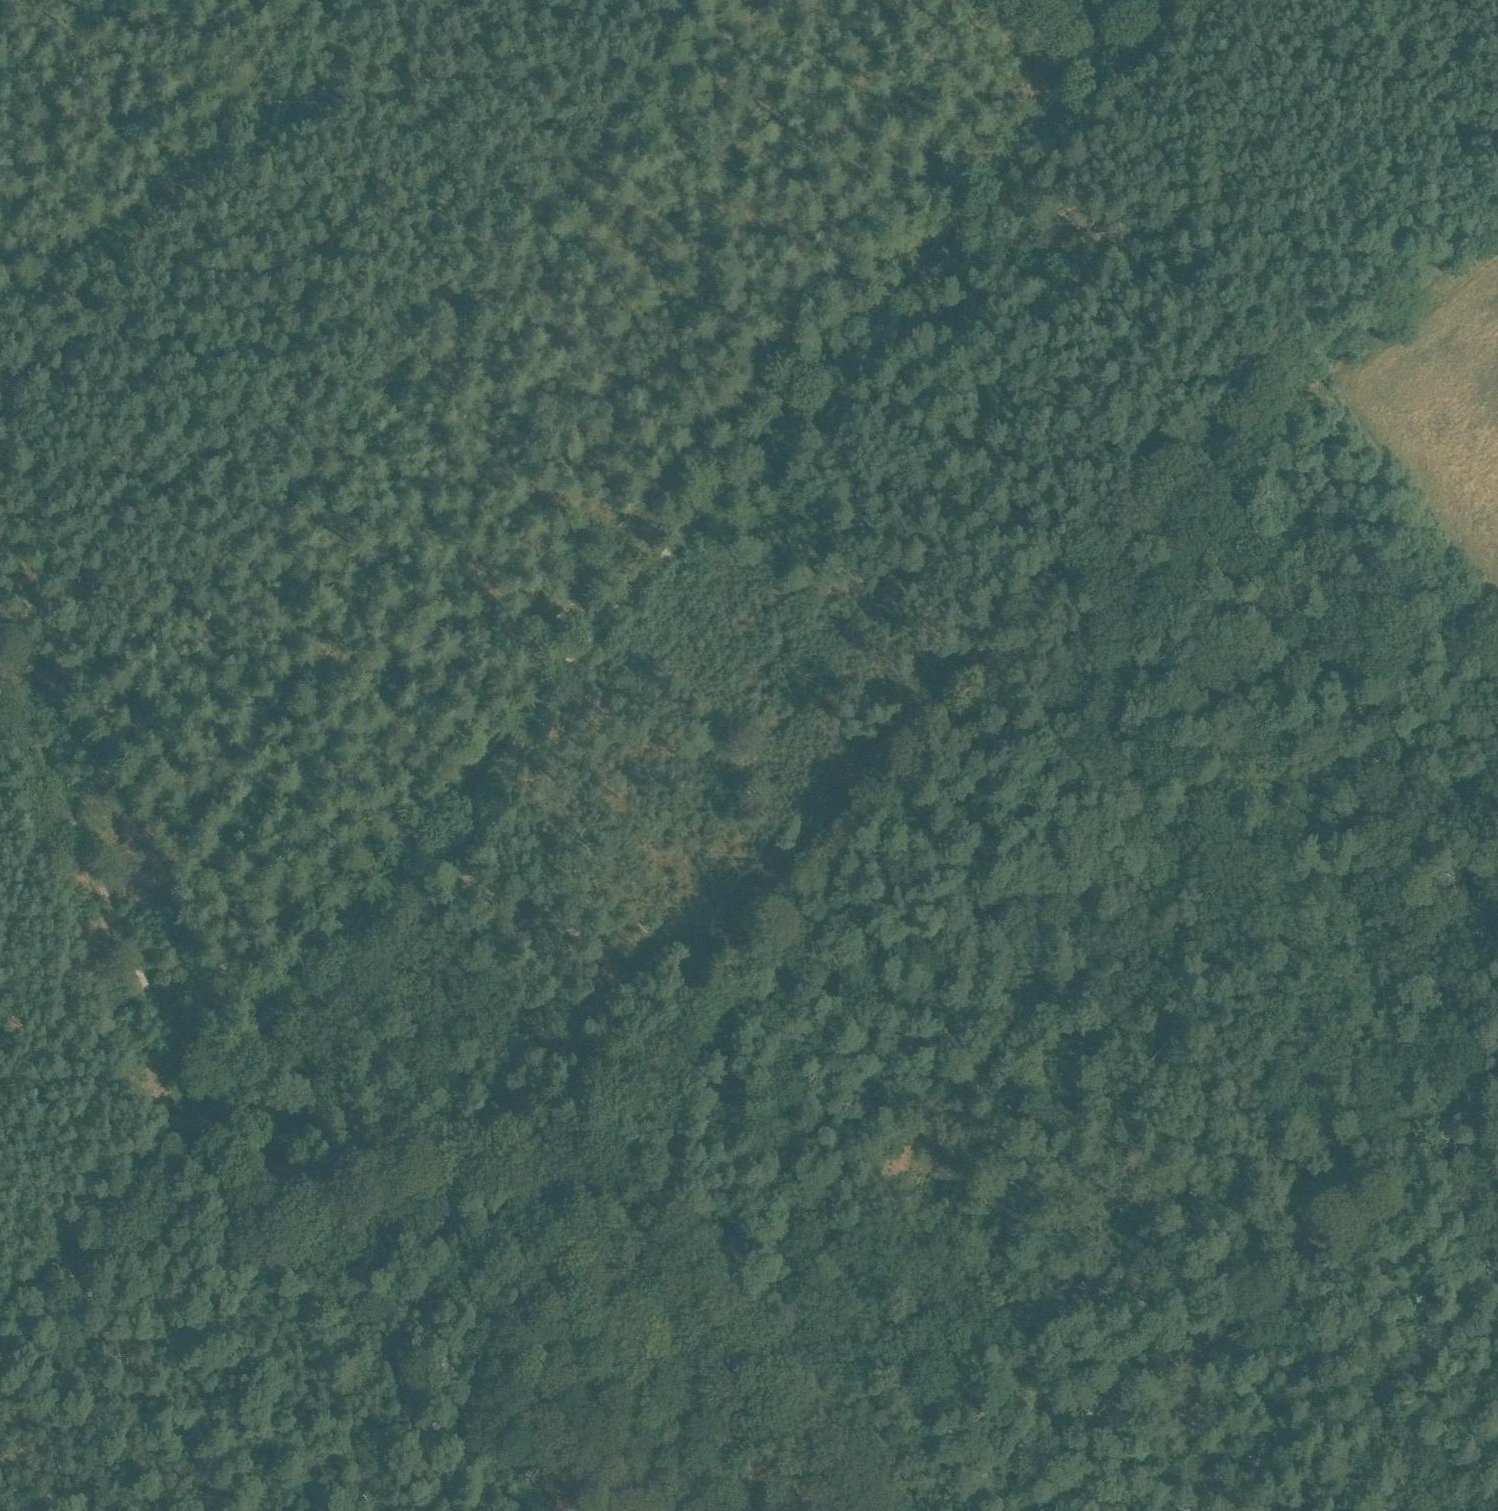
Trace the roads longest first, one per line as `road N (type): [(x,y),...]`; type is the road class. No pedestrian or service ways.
road 1 (track): [(1315,386),(1272,417),(1124,557),(601,1116),(838,1413),(899,1510)]
road 2 (track): [(189,1084),(563,700),(1099,61),(1159,0)]
road 3 (track): [(979,1510),(1242,1304),(1497,1127)]
road 4 (track): [(0,710),(189,1084)]
road 5 (track): [(1497,627),(1315,386)]
road 6 (track): [(189,1084),(282,1290)]

